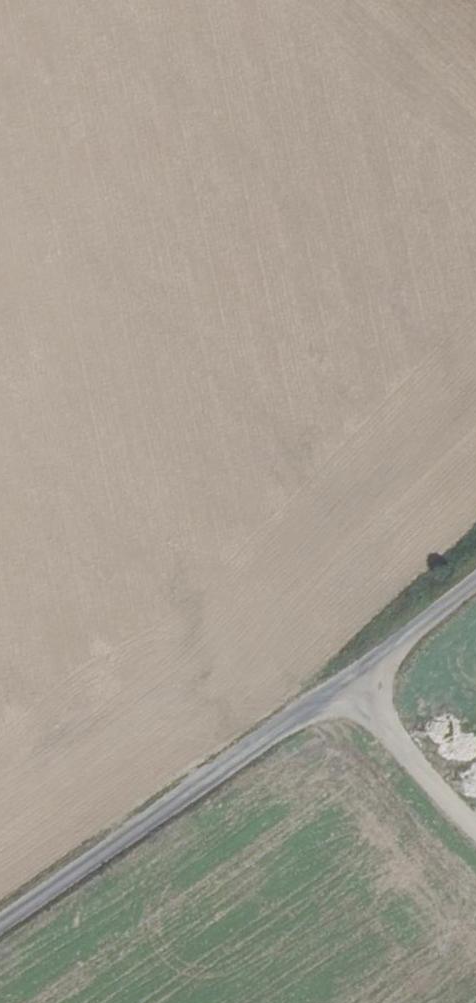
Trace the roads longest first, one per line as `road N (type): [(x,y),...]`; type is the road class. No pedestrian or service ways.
road 1 (unclassified): [(0,923),(352,683),(475,580)]

